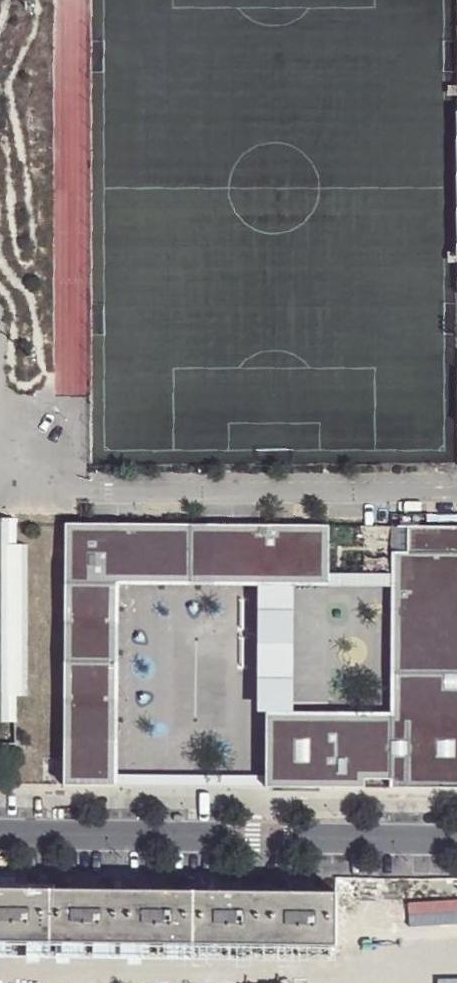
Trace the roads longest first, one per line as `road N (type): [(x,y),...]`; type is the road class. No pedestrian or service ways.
road 1 (residential): [(0,833),(456,838)]

